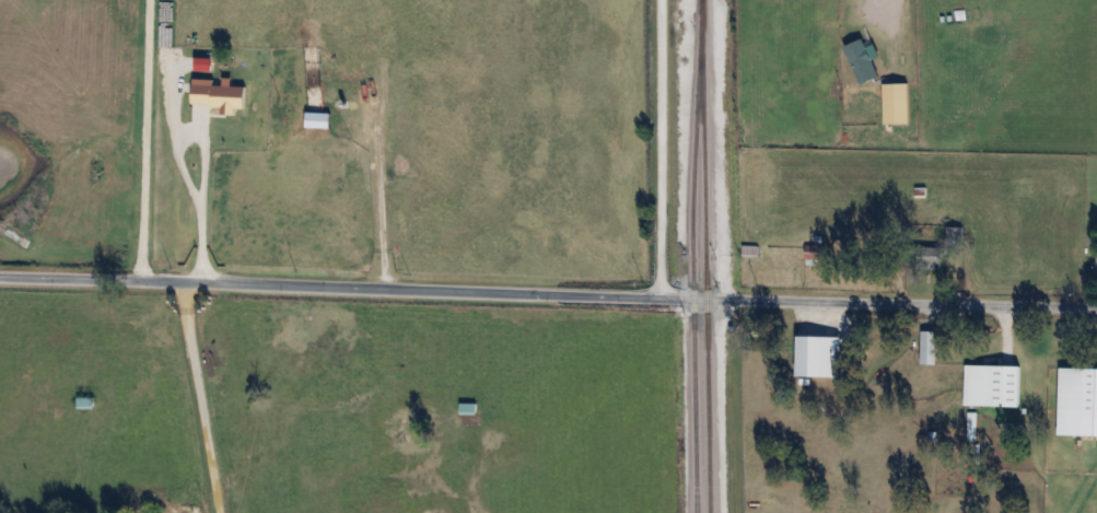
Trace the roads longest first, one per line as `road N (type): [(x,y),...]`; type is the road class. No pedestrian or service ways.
road 1 (residential): [(0,276),(1096,306)]

